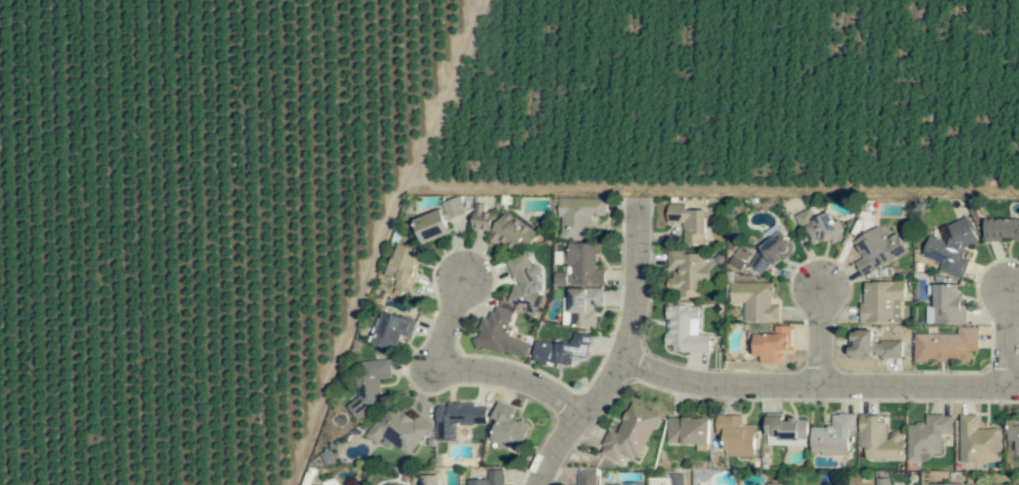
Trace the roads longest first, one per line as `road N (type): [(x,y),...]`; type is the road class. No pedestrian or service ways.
road 1 (residential): [(623,359),(719,386),(1018,390)]
road 2 (residential): [(541,484),(623,359),(636,310),(639,198)]
road 3 (residential): [(581,420),(534,386),(448,367),(442,351),(466,281)]

